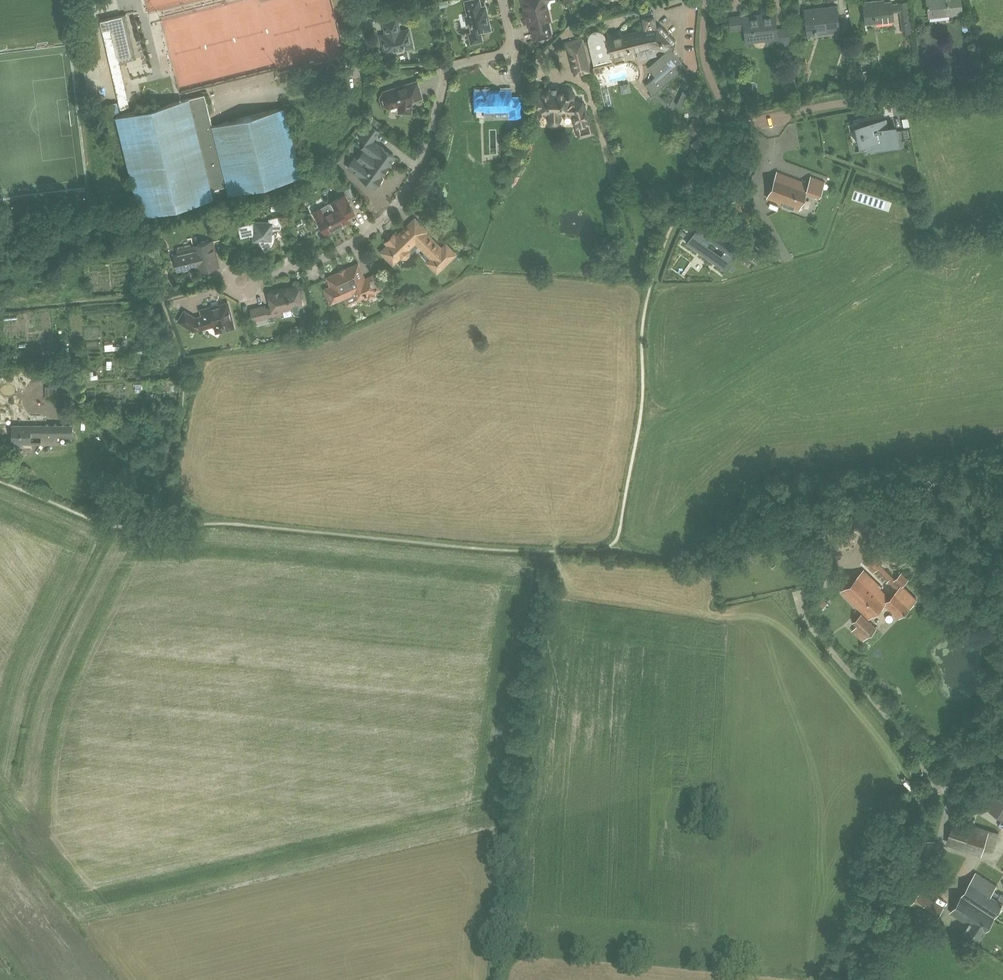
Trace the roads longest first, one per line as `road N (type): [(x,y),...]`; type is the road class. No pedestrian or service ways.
road 1 (track): [(0,481),(114,528),(226,524),(519,552),(615,547),(643,403),(646,304),(666,242)]
road 2 (residential): [(252,280),(346,250),(385,222),(425,156),(447,72),(513,48),(503,0)]
road 3 (unclassified): [(855,979),(902,821),(1002,741)]
road 4 (residential): [(734,128),(1002,73)]
road 5 (residential): [(666,242),(676,220),(747,164),(734,128)]
road 6 (unclassified): [(283,92),(358,75),(368,0)]
road 7 (residential): [(734,128),(705,61),(706,0)]

